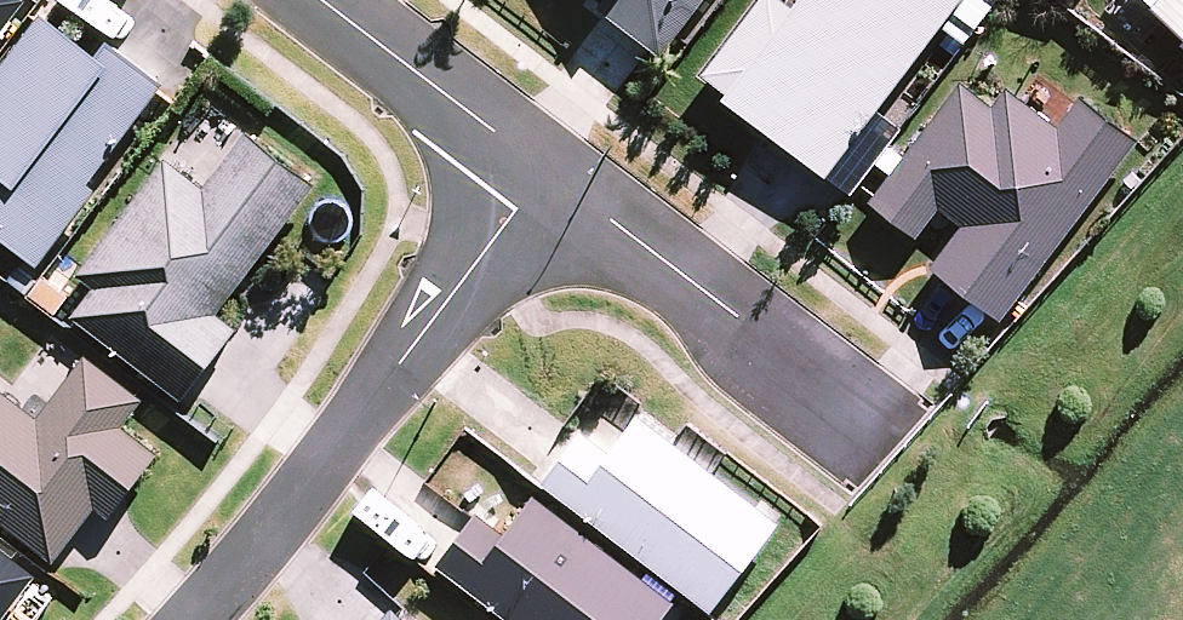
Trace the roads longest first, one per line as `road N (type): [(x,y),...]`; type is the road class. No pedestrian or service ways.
road 1 (residential): [(550,176),(185,619)]
road 2 (residential): [(878,422),(550,176)]
road 3 (residential): [(550,176),(321,0)]

